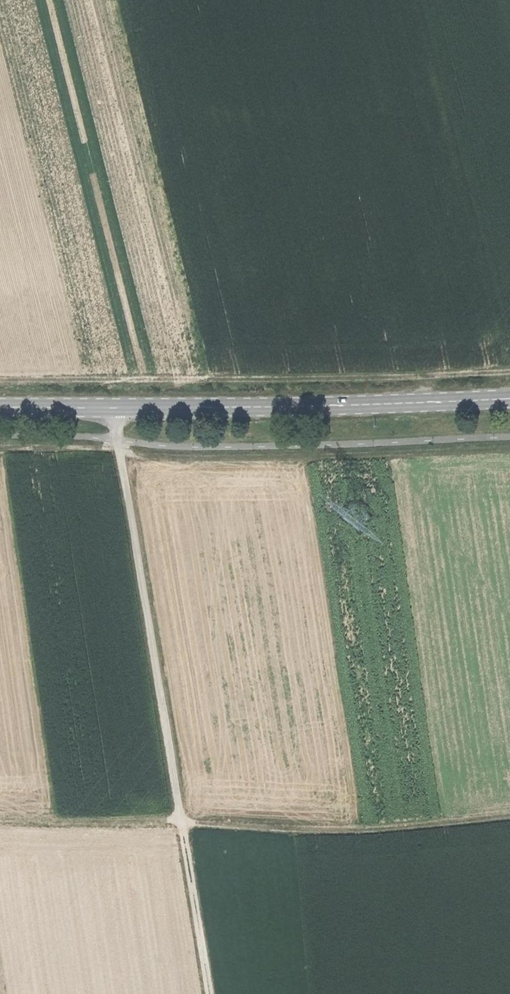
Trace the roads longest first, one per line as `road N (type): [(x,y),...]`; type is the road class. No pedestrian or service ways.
road 1 (track): [(110,409),(213,993)]
road 2 (track): [(0,821),(188,818),(327,829),(509,815)]
road 3 (track): [(0,381),(509,363)]
road 4 (track): [(0,447),(213,455),(509,447)]
road 5 (secondary): [(0,410),(509,397)]

